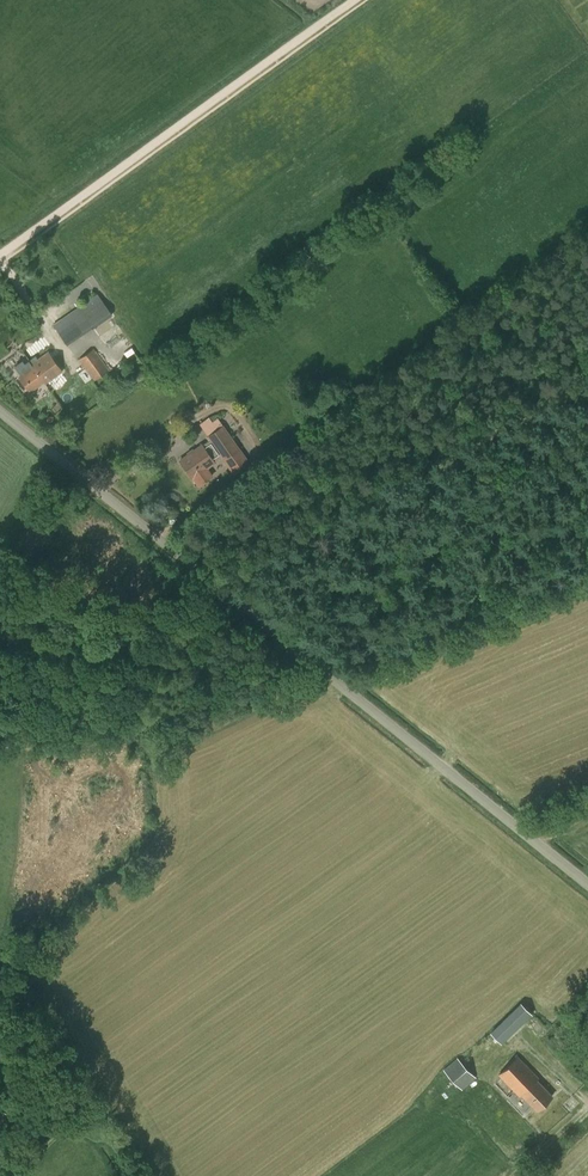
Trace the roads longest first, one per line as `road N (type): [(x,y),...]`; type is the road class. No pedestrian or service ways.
road 1 (unclassified): [(587,880),(0,411)]
road 2 (track): [(353,0),(0,255)]
road 3 (track): [(96,486),(183,448),(185,427),(217,408),(238,412),(268,456),(158,537)]
road 4 (track): [(275,632),(440,558),(587,466)]

